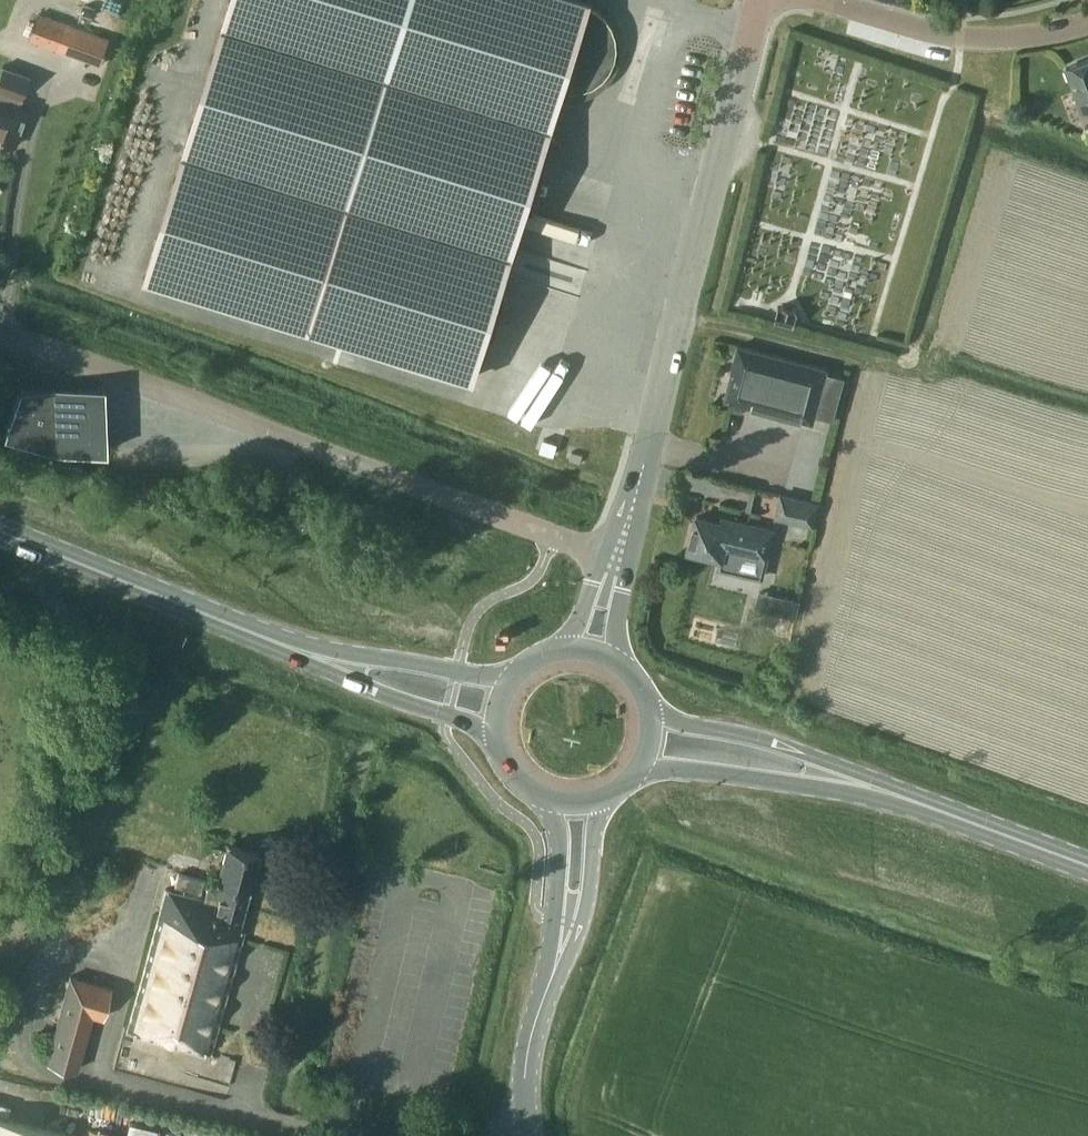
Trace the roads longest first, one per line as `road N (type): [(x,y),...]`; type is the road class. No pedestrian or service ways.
road 1 (residential): [(617,558),(0,331)]
road 2 (tertiary): [(617,558),(758,0)]
road 3 (primary): [(508,678),(338,653),(0,524)]
road 4 (primary): [(0,539),(494,731)]
road 5 (secondary): [(530,1135),(527,1054),(565,928),(575,804)]
road 6 (residential): [(1087,22),(1027,36),(935,34),(813,0)]
road 7 (primary): [(900,796),(811,753),(653,716)]
road 8 (primary): [(643,763),(900,796)]
road 9 (primary): [(1087,865),(900,796)]

